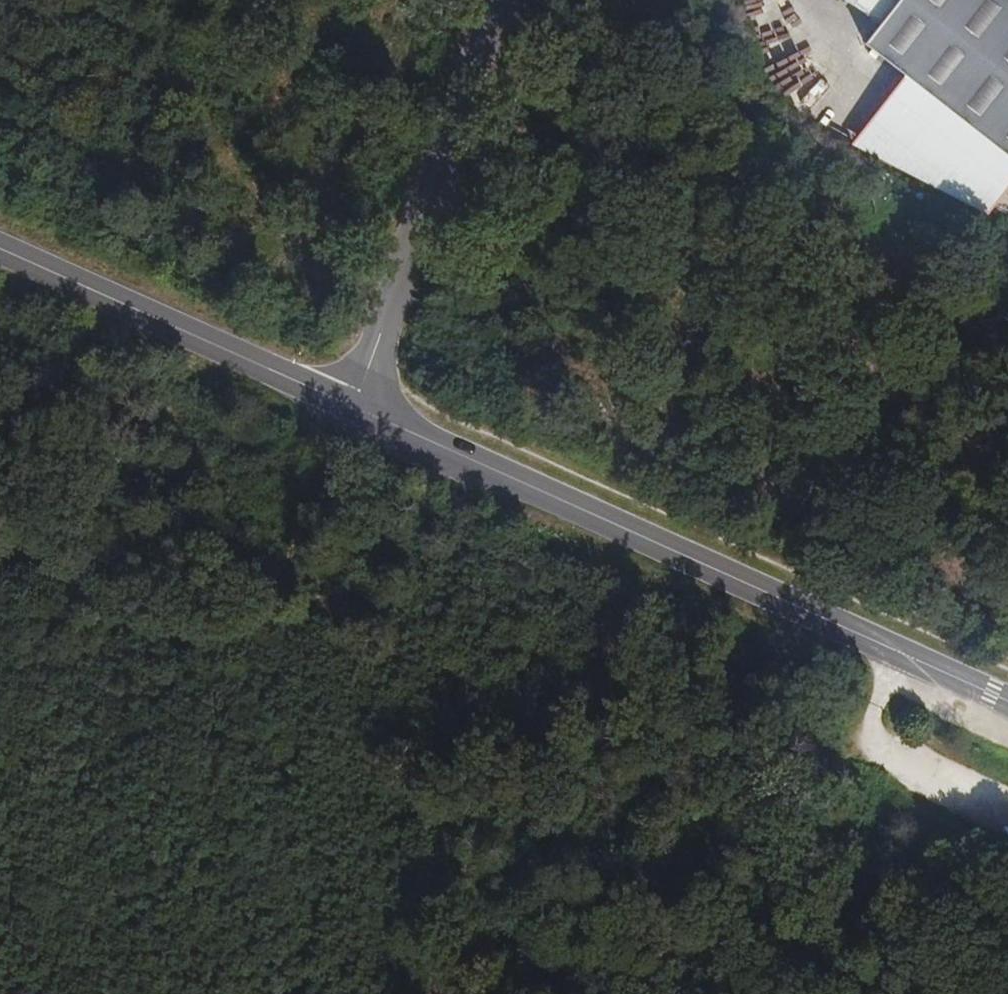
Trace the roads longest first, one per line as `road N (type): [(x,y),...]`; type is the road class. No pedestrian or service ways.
road 1 (tertiary): [(354,405),(1007,703)]
road 2 (unclassified): [(354,405),(505,0)]
road 3 (tertiary): [(0,248),(354,405)]

